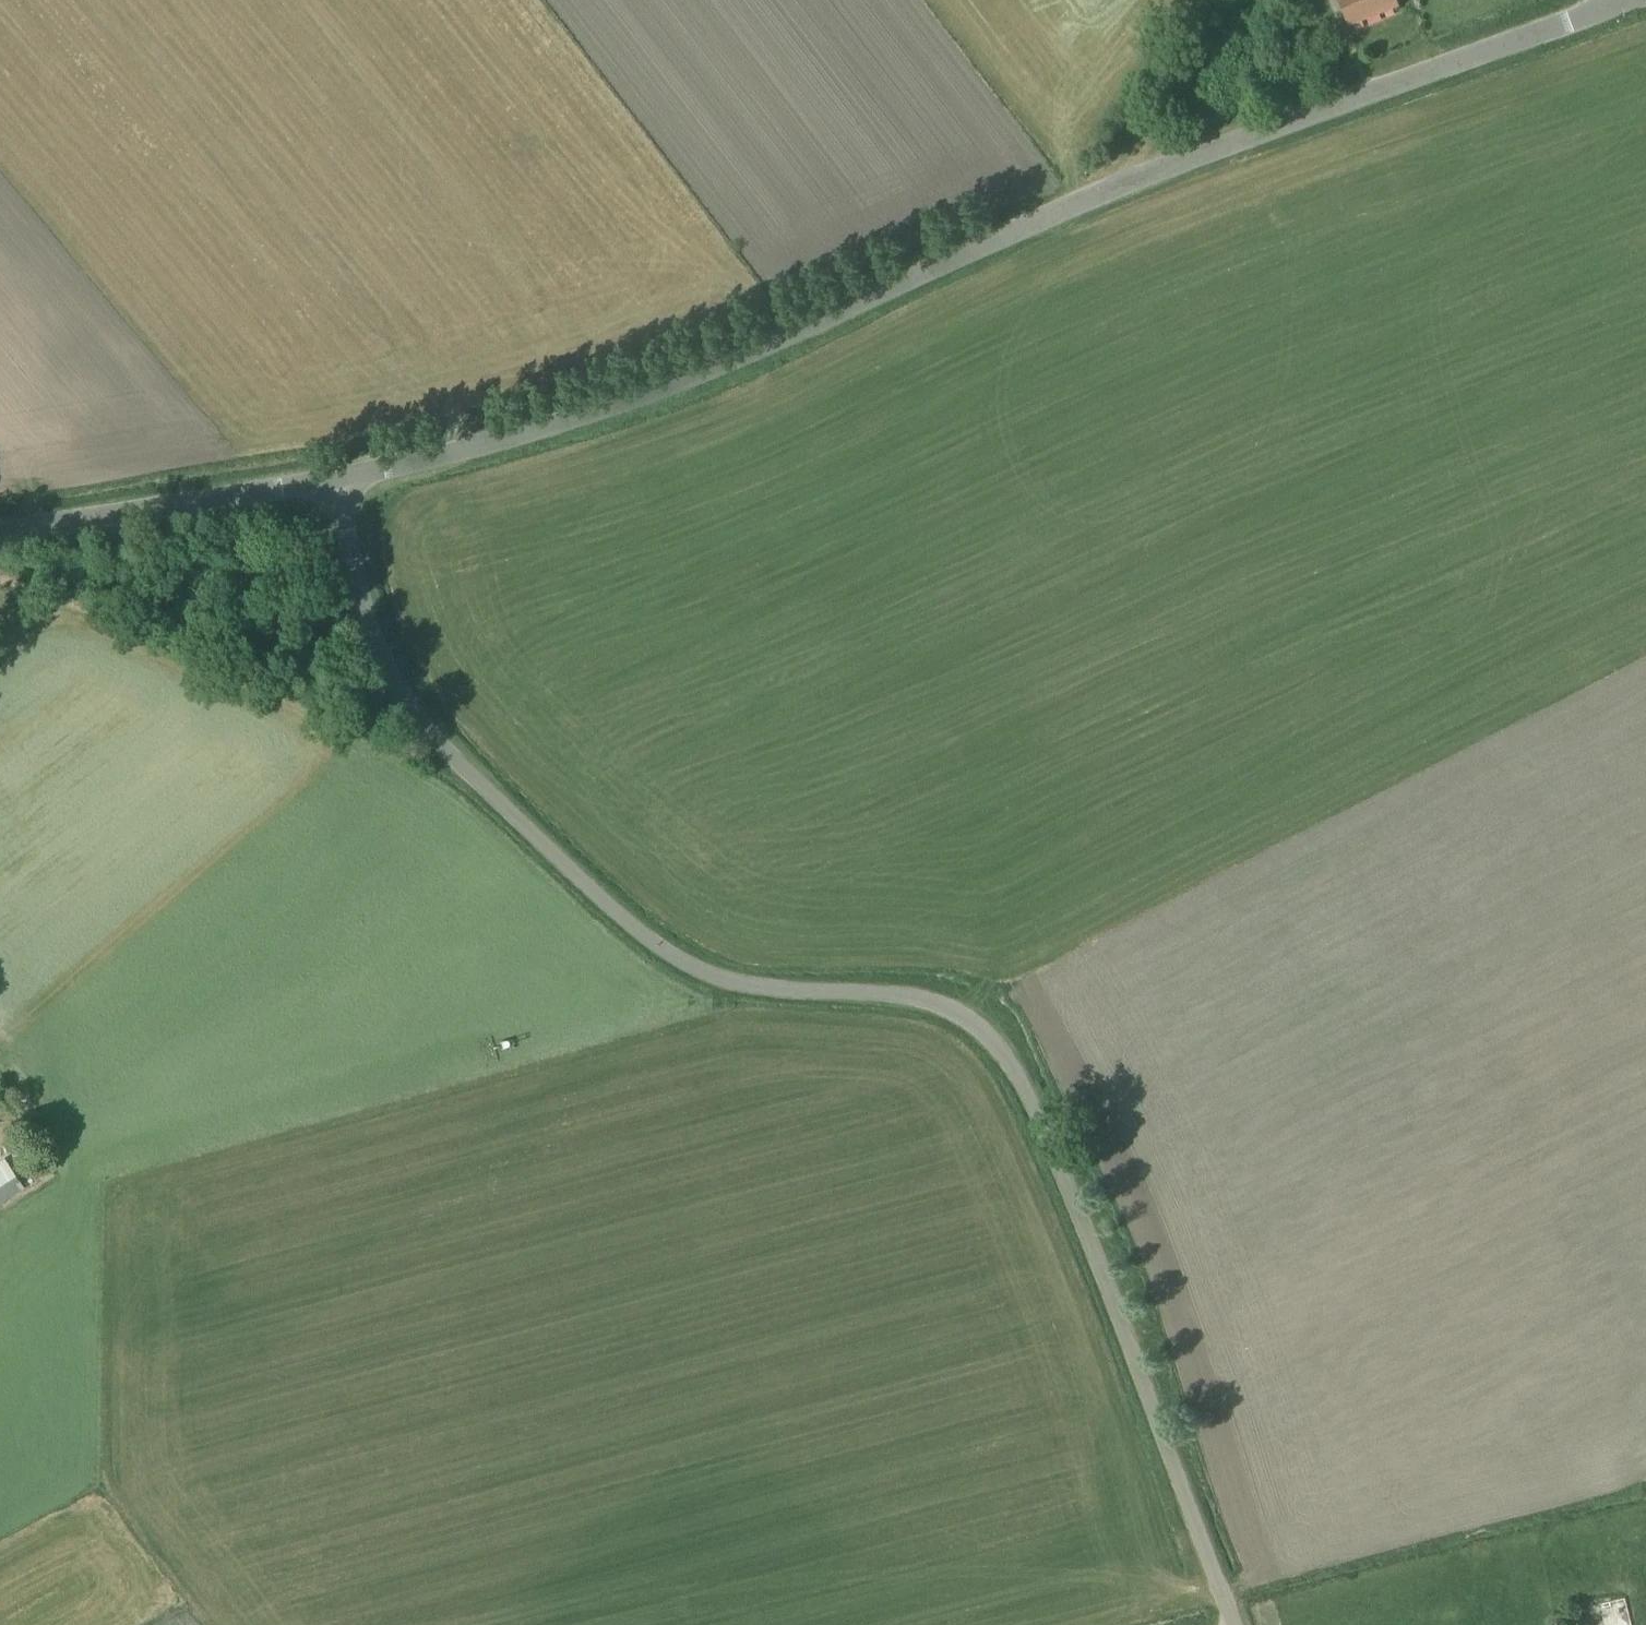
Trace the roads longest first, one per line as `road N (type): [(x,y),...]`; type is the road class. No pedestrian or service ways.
road 1 (unclassified): [(1235,1624),(1035,1107),(995,1040),(971,1019),(915,999),(755,986),(661,950),(546,848),(408,706),(366,622),(339,477)]
road 2 (unclassified): [(1620,6),(1114,187),(709,370),(468,450),(339,477)]
road 3 (unclassified): [(0,530),(339,477)]

